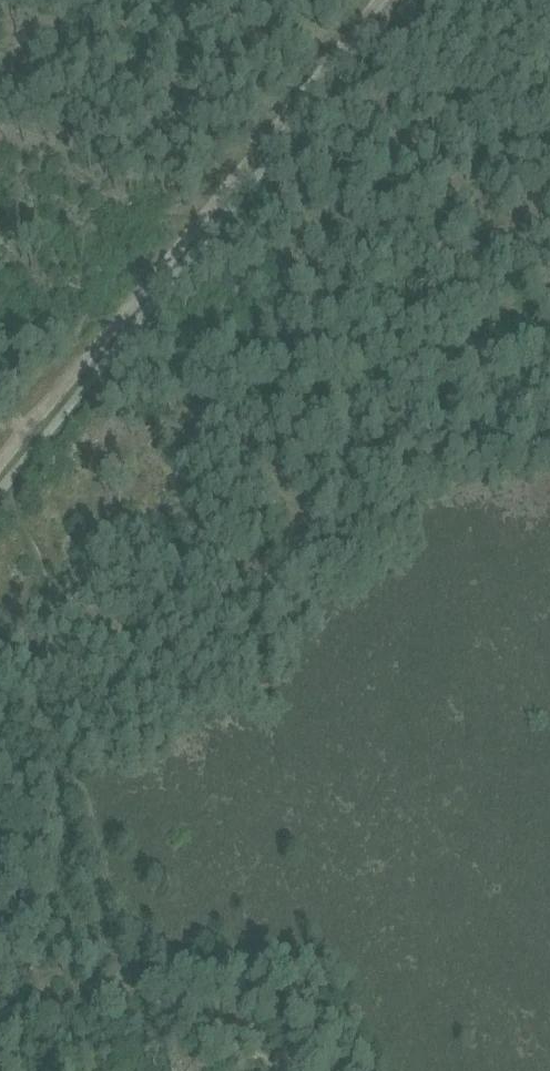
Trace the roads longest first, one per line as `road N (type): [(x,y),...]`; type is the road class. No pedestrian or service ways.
road 1 (track): [(366,0),(0,452)]

